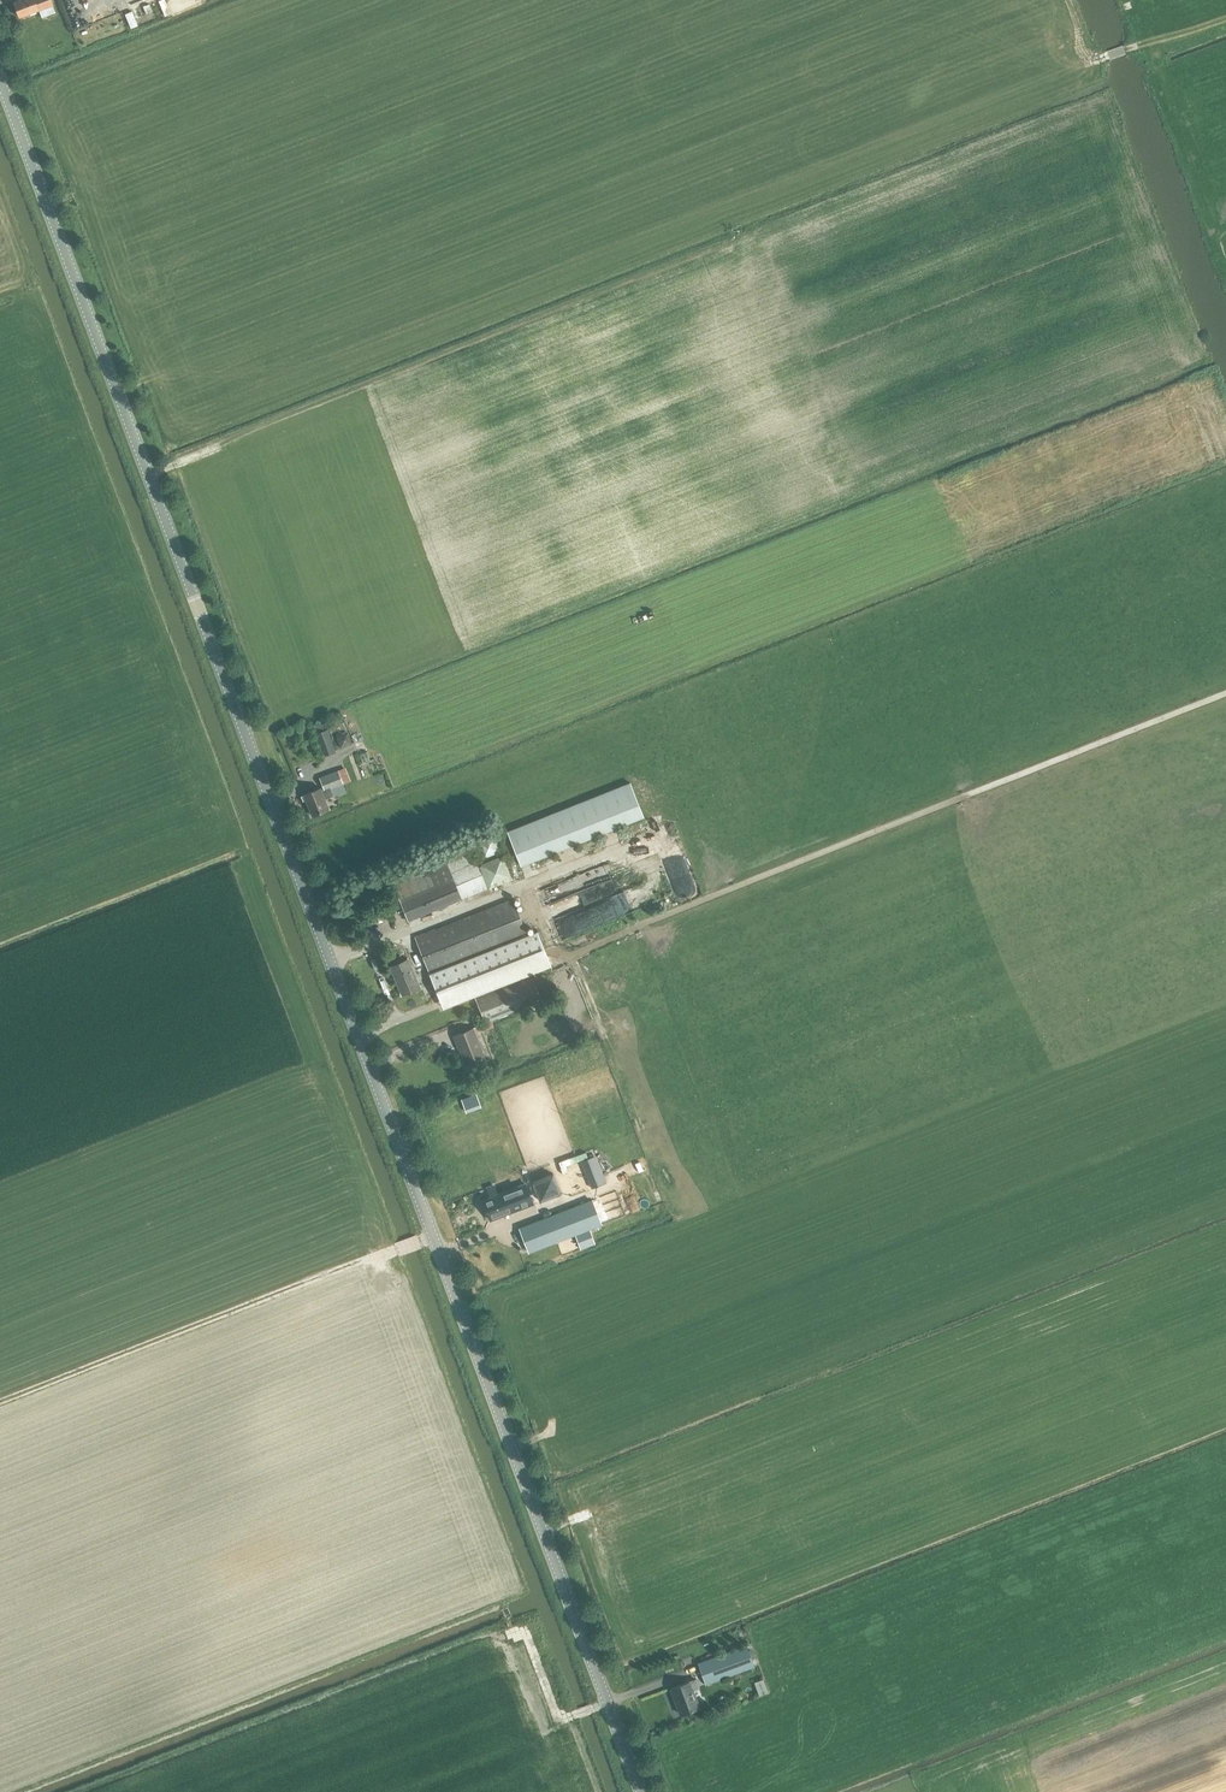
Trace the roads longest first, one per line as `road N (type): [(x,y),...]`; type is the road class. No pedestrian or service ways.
road 1 (tertiary): [(641,1791),(0,82)]
road 2 (track): [(332,963),(528,885),(561,957),(1225,695)]
road 3 (track): [(147,478),(757,236)]
road 4 (track): [(0,1401),(433,1236)]
road 5 (track): [(1103,62),(1225,16)]

